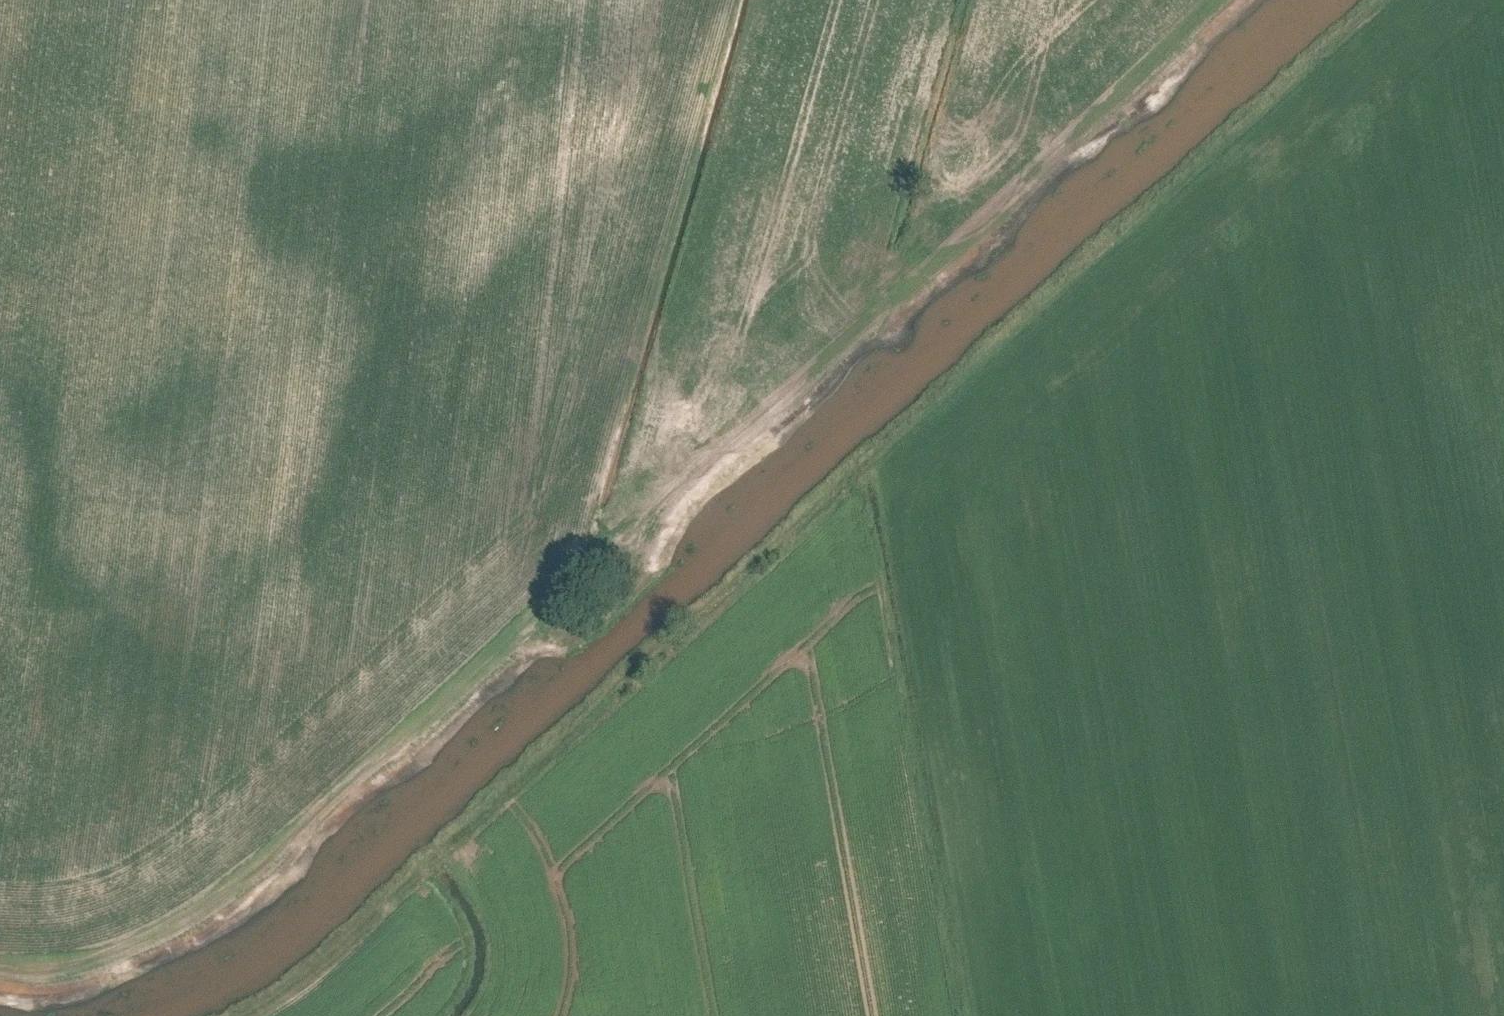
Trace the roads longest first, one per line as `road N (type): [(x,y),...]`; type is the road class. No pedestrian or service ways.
road 1 (track): [(1286,0),(294,897),(214,949),(149,950),(104,969),(0,974)]

